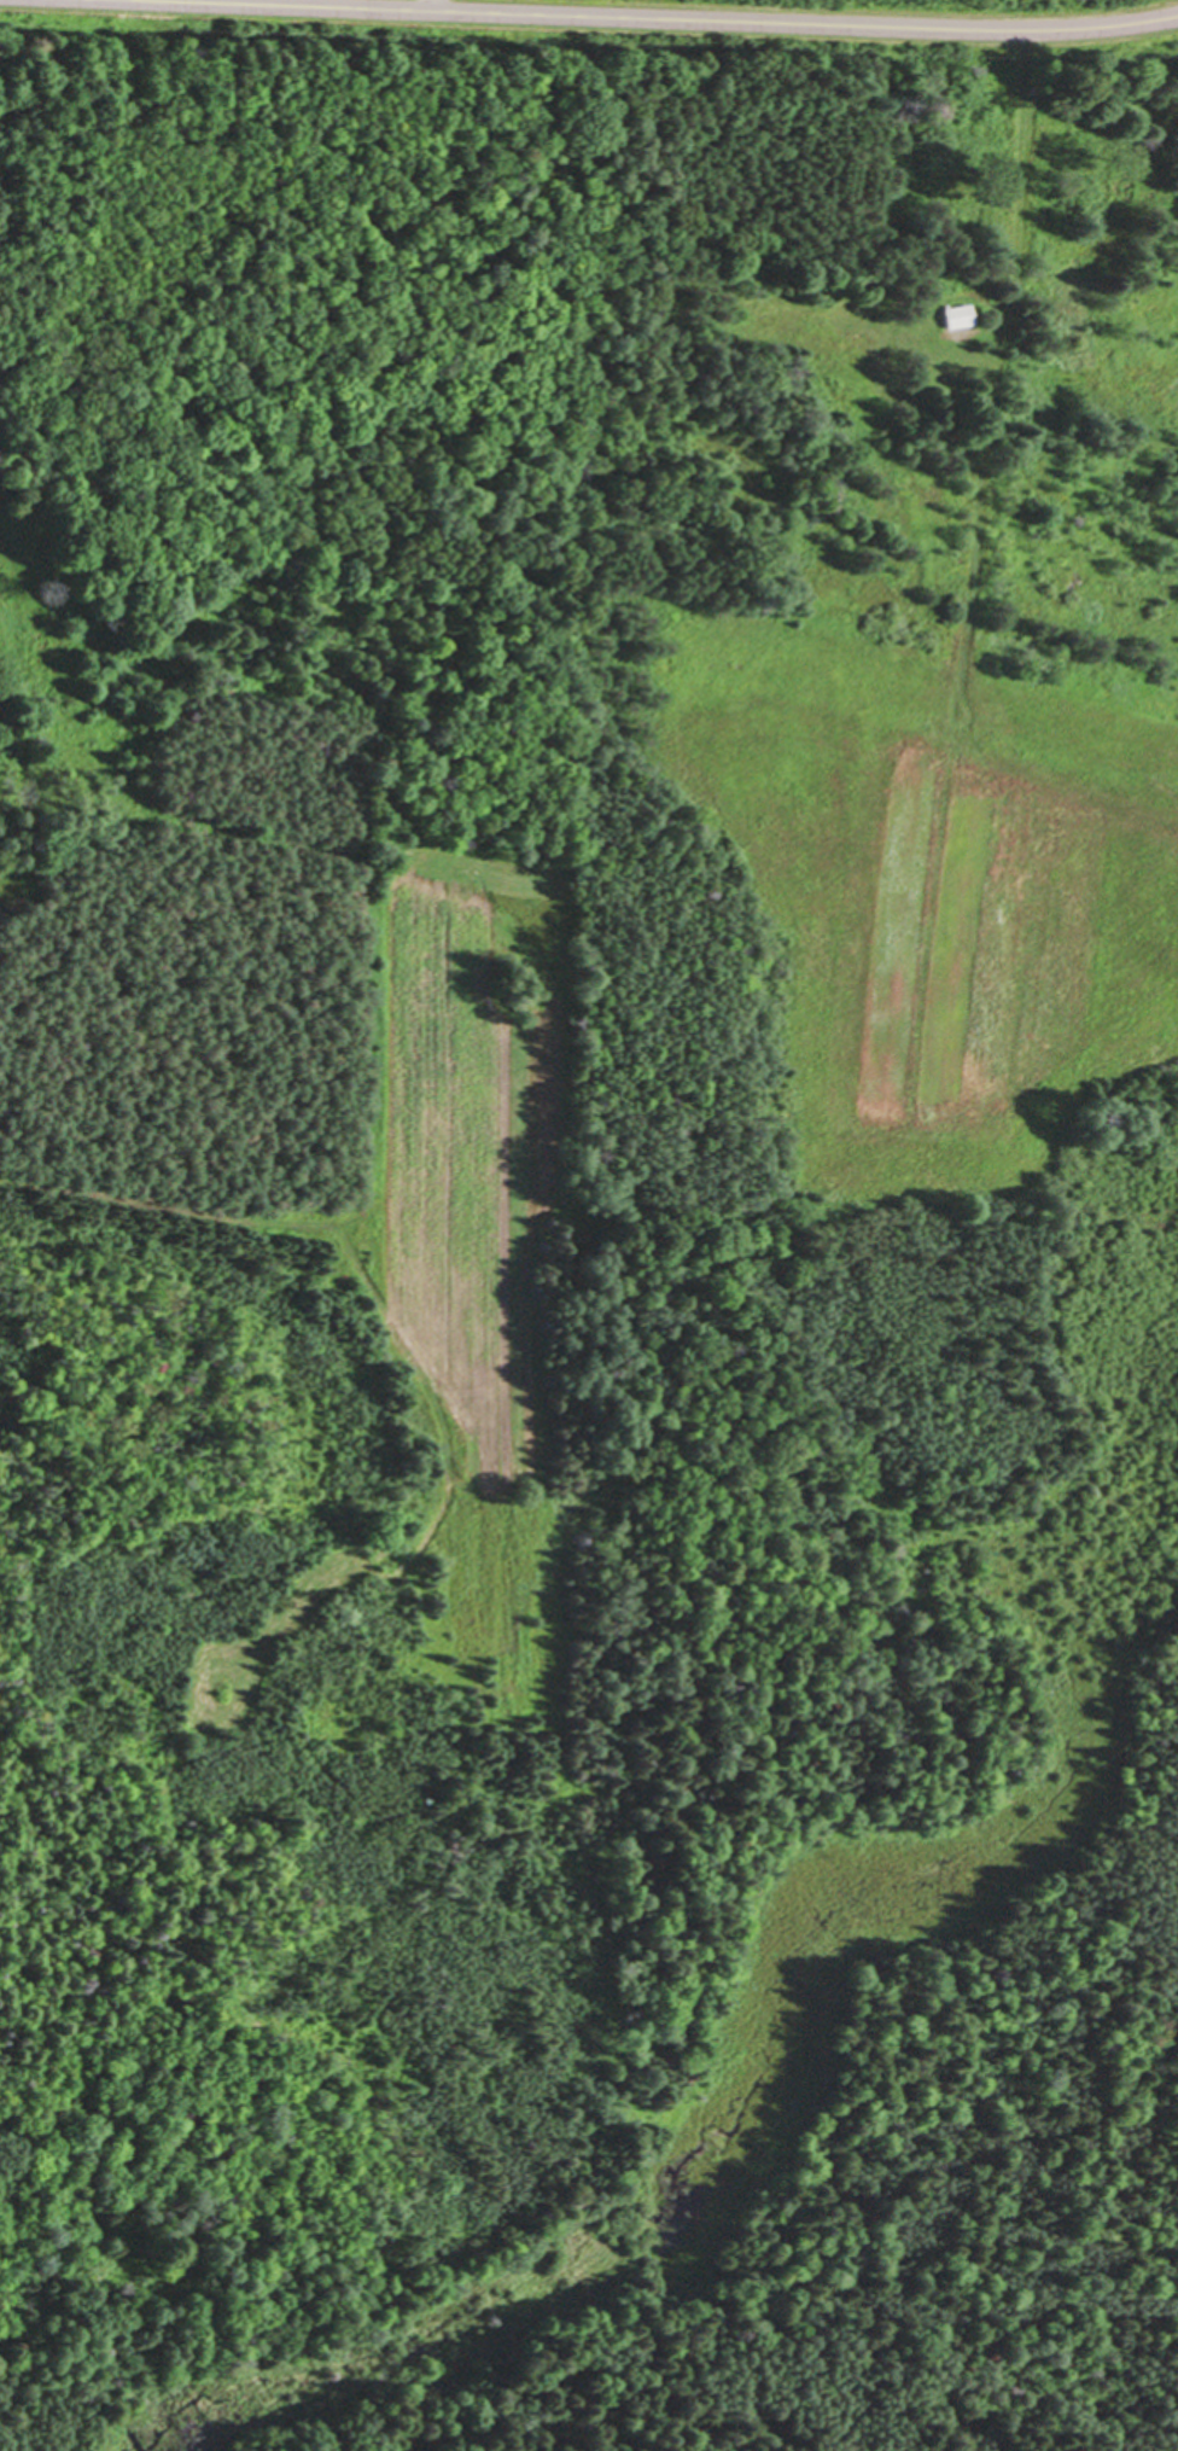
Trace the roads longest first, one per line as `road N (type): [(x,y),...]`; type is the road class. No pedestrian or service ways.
road 1 (tertiary): [(1177,20),(937,30),(148,0)]

